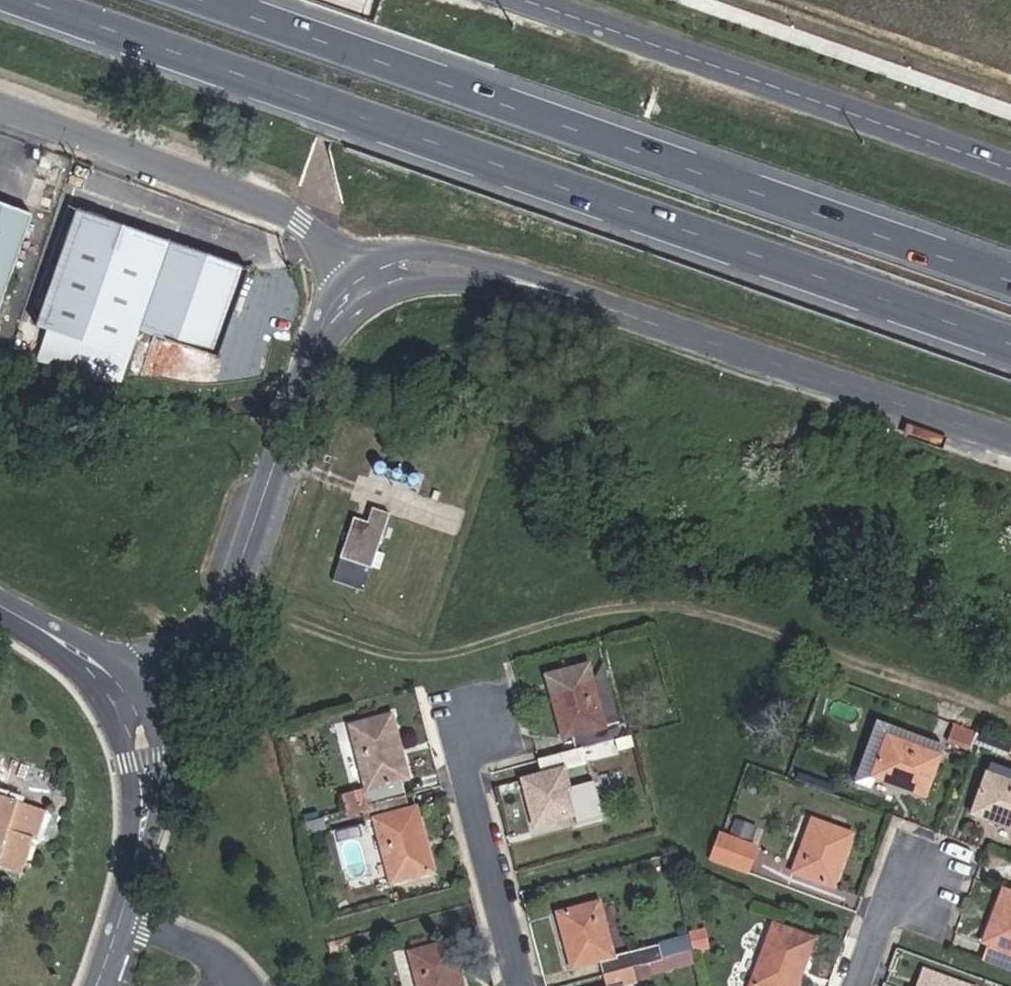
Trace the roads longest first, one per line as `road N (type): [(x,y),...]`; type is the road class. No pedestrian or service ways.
road 1 (trunk): [(27,0),(1010,344)]
road 2 (trunk): [(1010,281),(200,0)]
road 3 (unclassified): [(520,0),(1010,171)]
road 4 (tertiary): [(1010,441),(565,295)]
road 5 (unclassified): [(353,273),(301,222),(267,205),(0,109)]
road 6 (tertiary): [(301,388),(222,611),(170,669),(128,697)]
road 7 (residential): [(518,985),(463,768),(475,714)]
road 8 (tertiary): [(128,697),(146,758),(146,813),(115,917)]
road 9 (tertiary): [(565,295),(506,268),(434,252),(387,256),(353,273)]
road 10 (tertiary): [(401,292),(461,284),(565,295)]
road 11 (tertiary): [(0,608),(89,658),(128,697)]
road 12 (residential): [(249,985),(193,948),(115,917)]
road 13 (tertiary): [(353,273),(320,309),(301,388)]
road 14 (residential): [(856,985),(901,867)]

